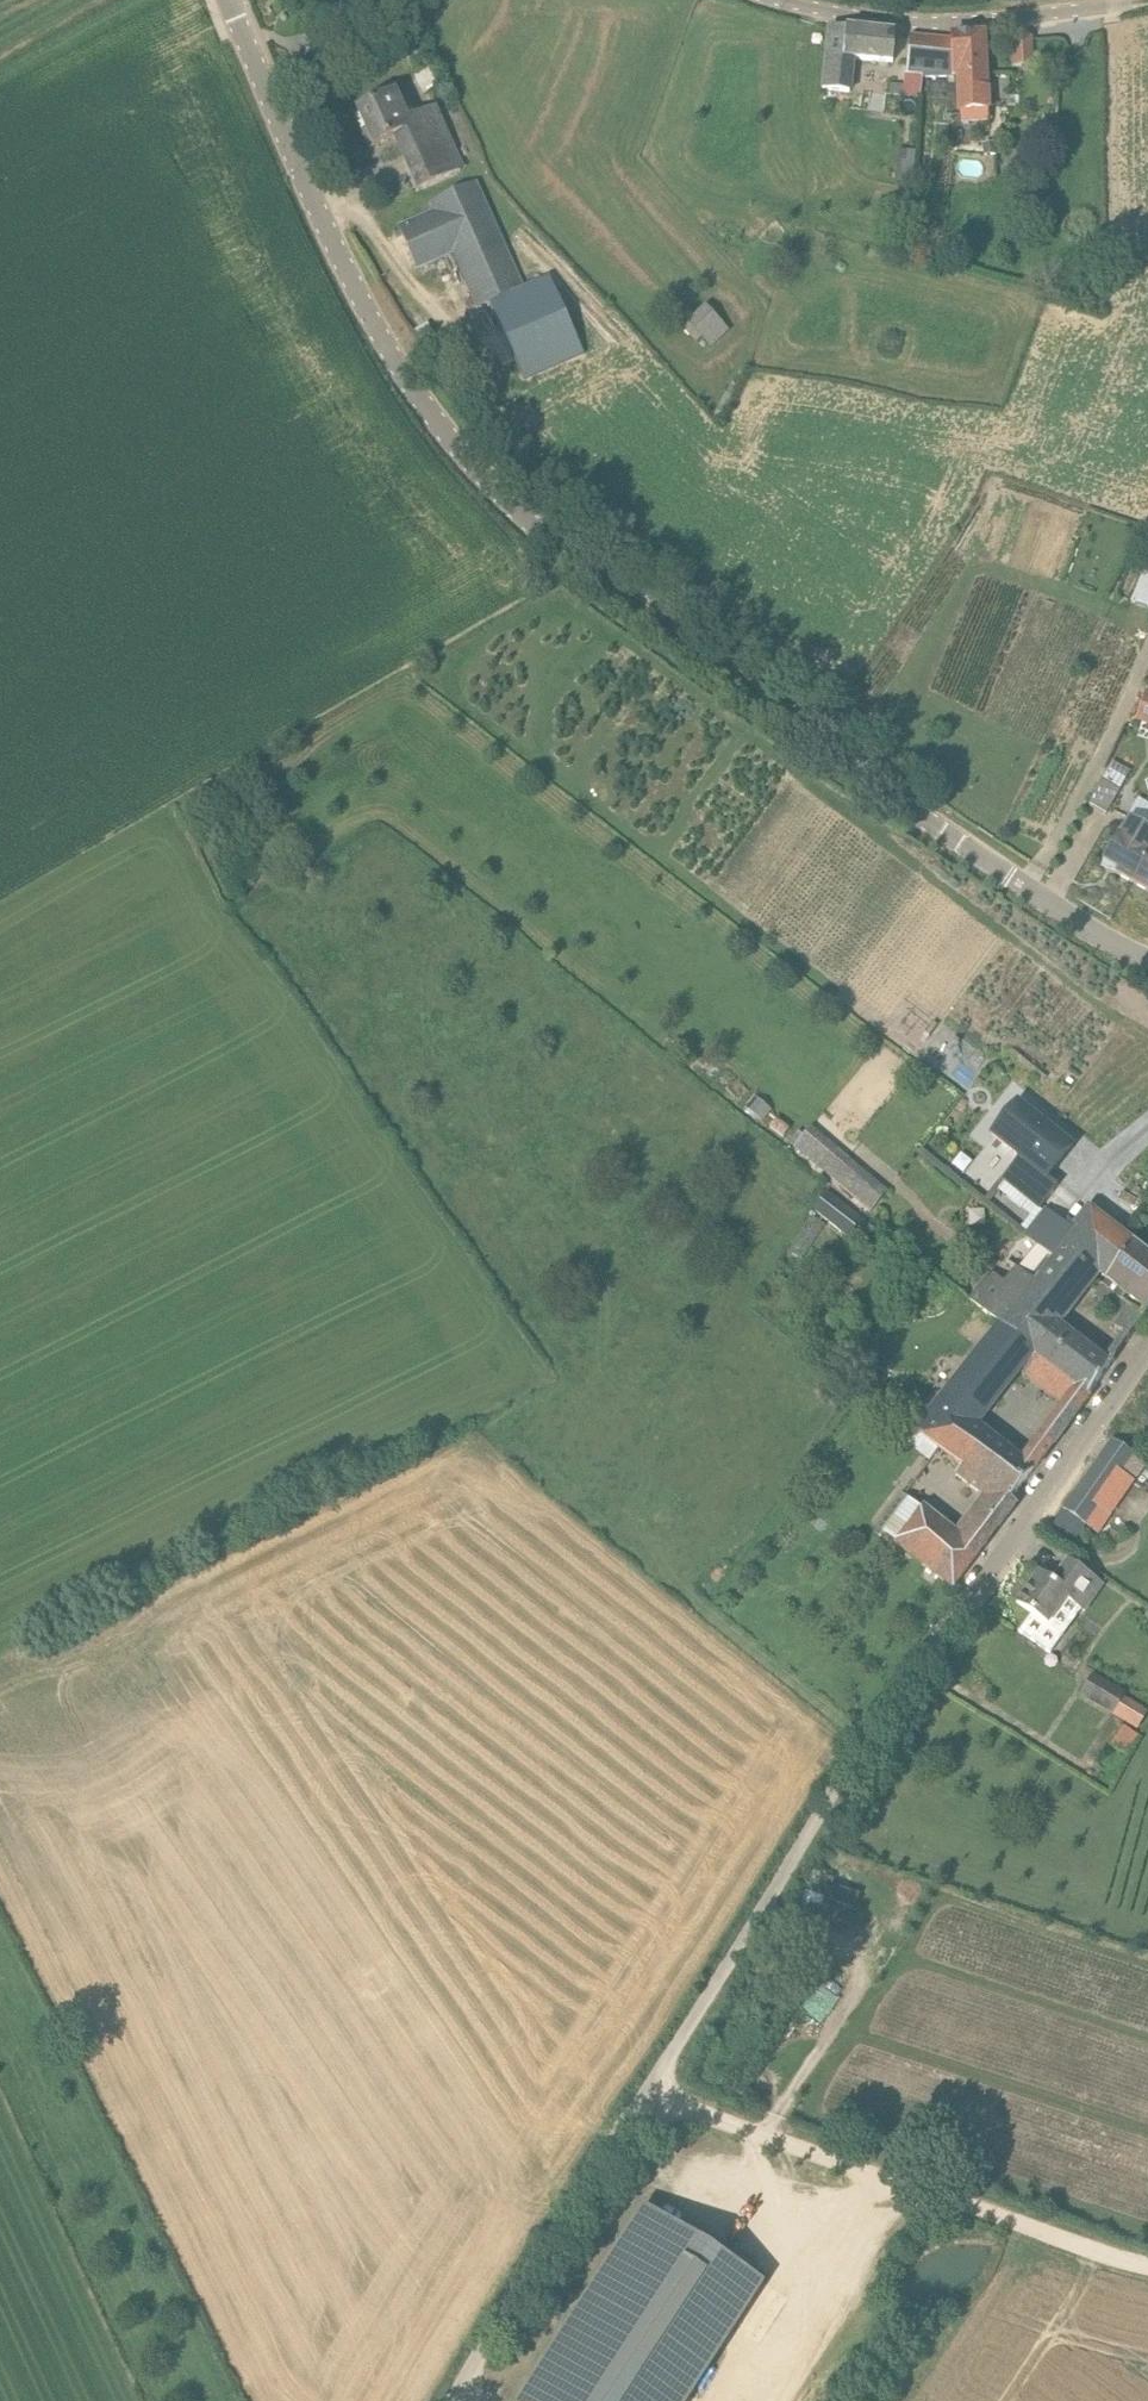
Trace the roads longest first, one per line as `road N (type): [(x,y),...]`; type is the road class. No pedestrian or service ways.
road 1 (unclassified): [(1147,959),(962,843),(655,621),(547,536),(473,462),(420,395),(359,295),(230,0)]
road 2 (unclassified): [(451,2400),(880,1715),(1147,1345)]
road 3 (track): [(645,2090),(1147,2263)]
road 4 (unclassified): [(1129,1),(947,21),(788,0)]

